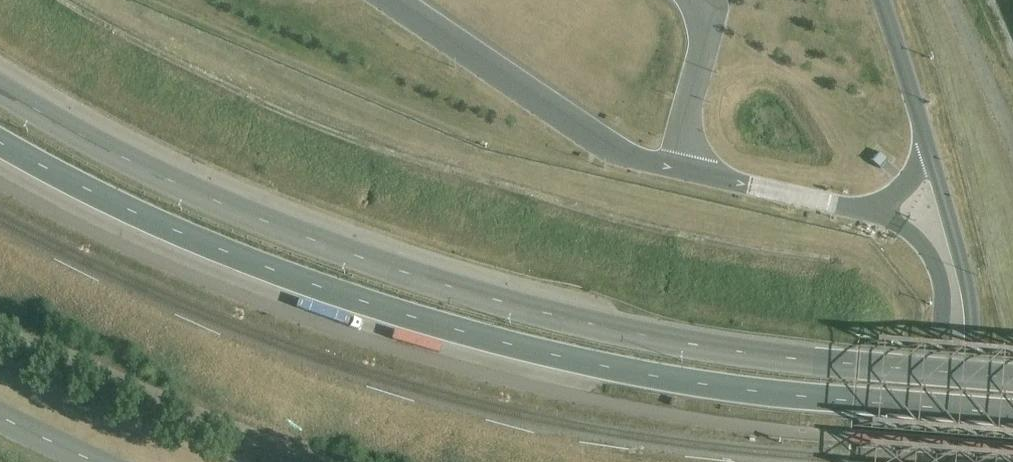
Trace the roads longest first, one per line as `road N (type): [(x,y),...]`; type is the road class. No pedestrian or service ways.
road 1 (primary): [(1012,384),(706,354),(437,290),(204,202),(0,94)]
road 2 (primary): [(0,149),(257,272),(461,338),(697,391),(1012,420)]

